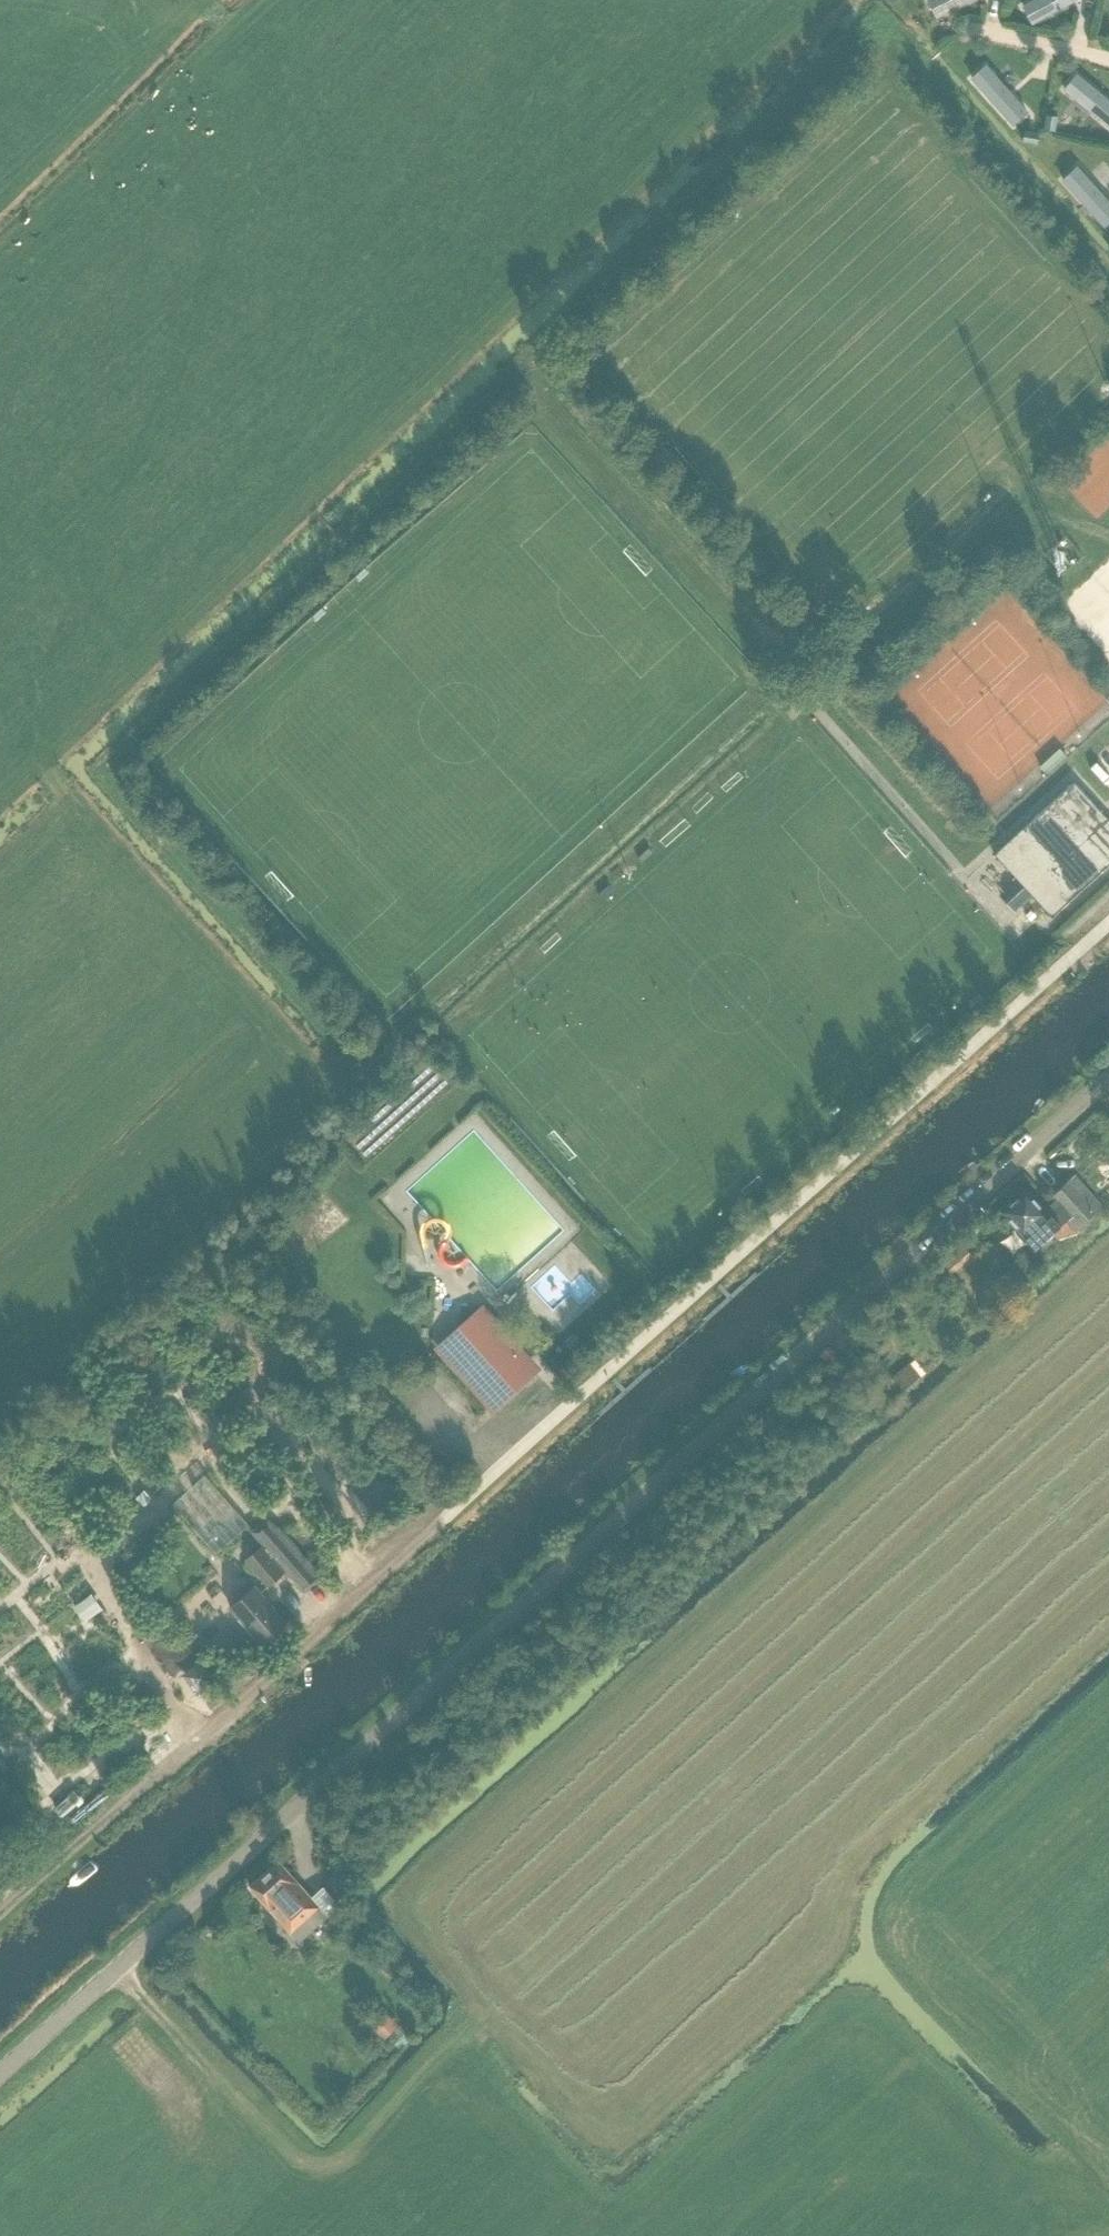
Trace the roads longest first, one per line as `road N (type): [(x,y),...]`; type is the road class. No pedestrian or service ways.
road 1 (unclassified): [(0,1923),(1108,931)]
road 2 (unclassified): [(0,2073),(974,1198)]
road 3 (residential): [(974,1198),(1108,1083)]

